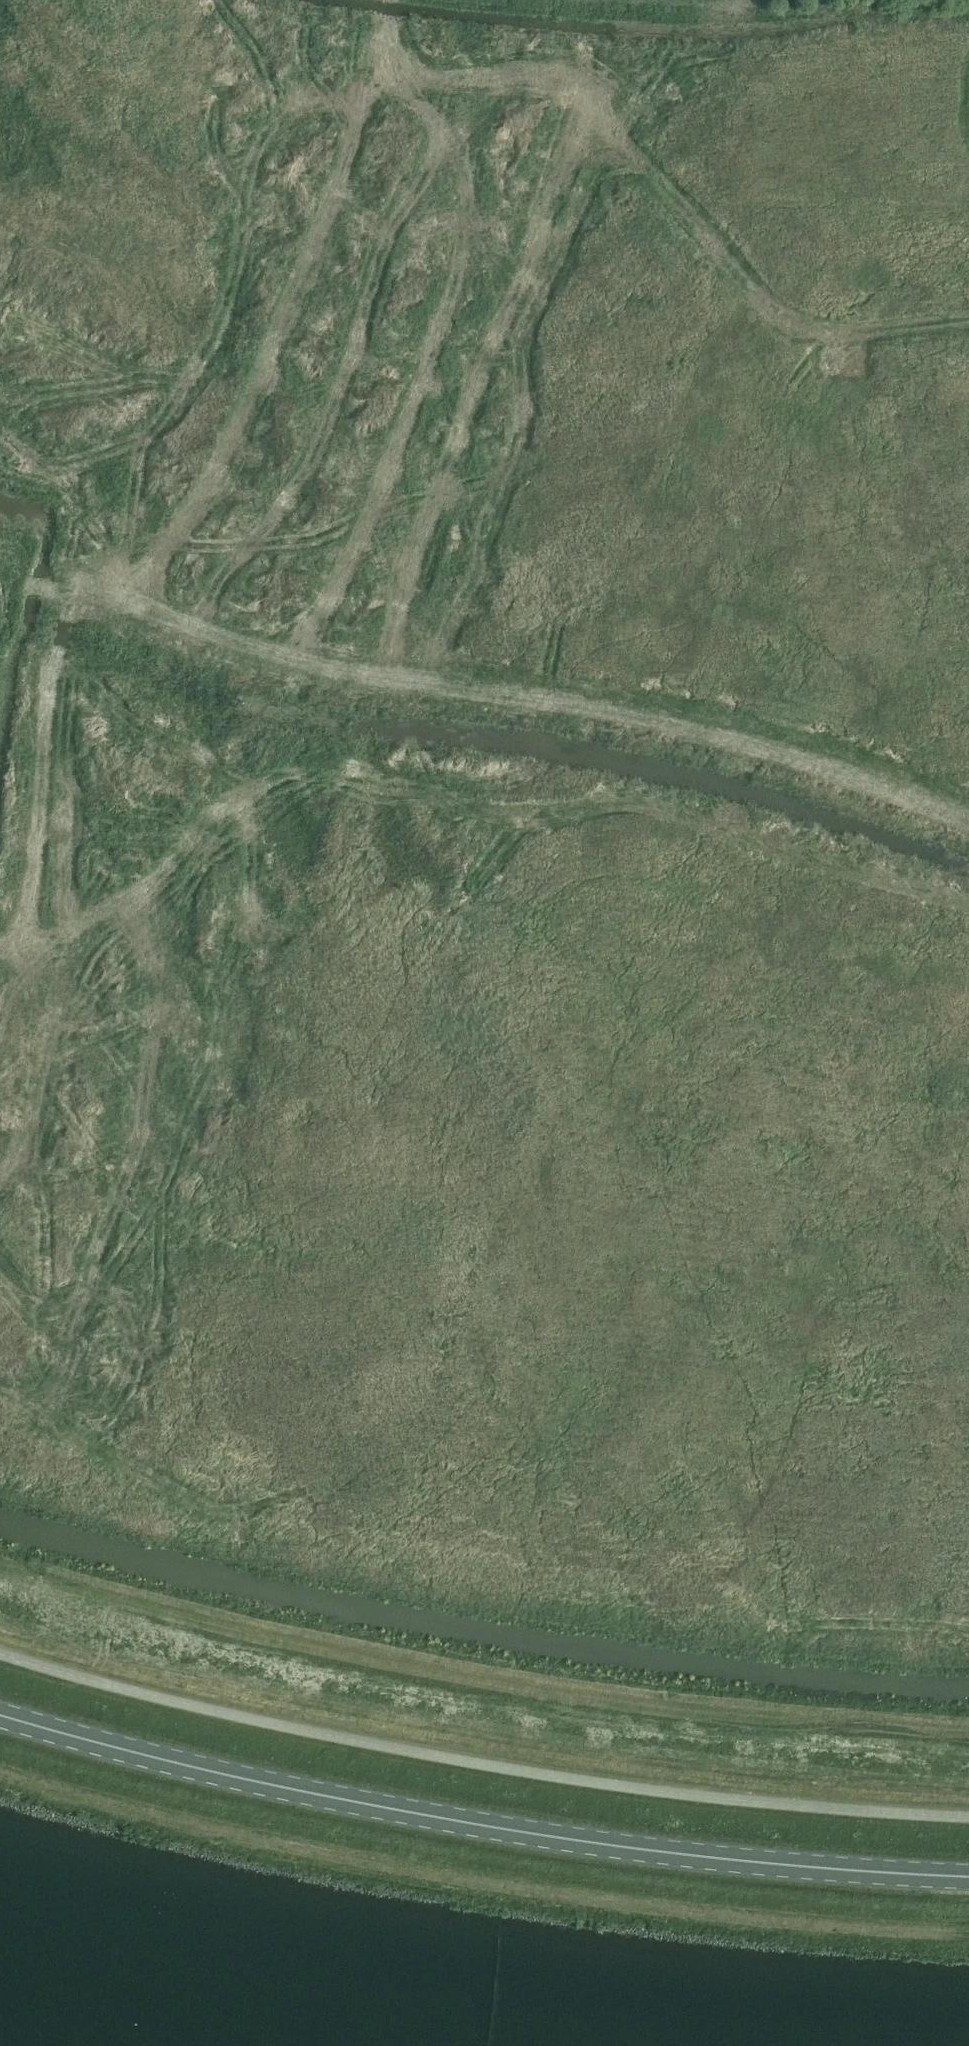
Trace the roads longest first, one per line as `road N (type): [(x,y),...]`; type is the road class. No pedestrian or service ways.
road 1 (secondary): [(968,1875),(656,1853),(168,1765),(0,1717)]

